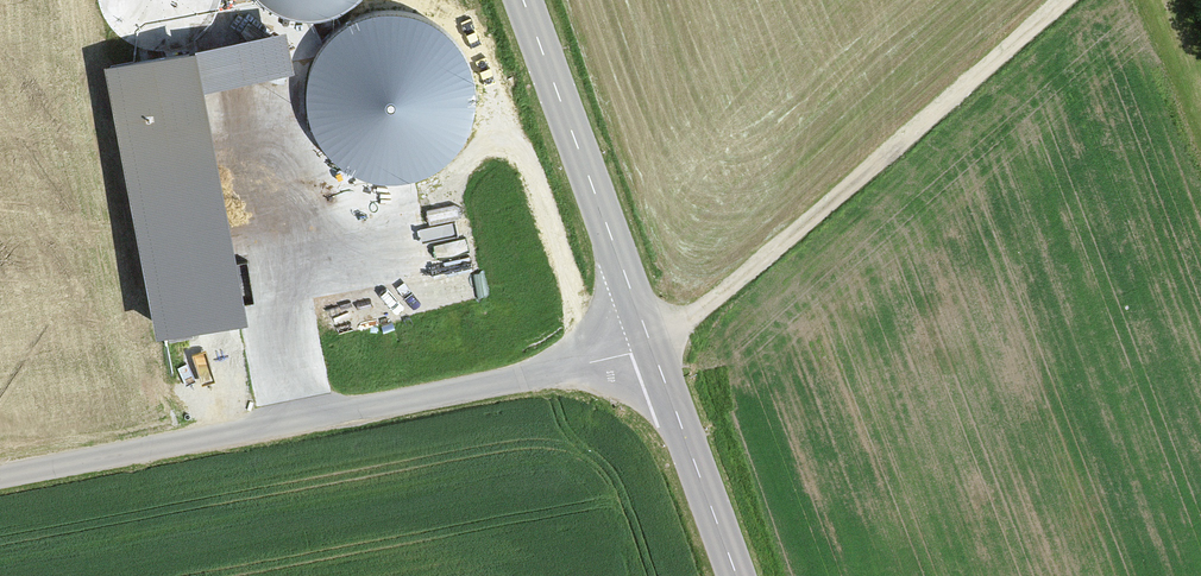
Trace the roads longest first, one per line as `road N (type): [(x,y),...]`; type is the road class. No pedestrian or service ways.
road 1 (residential): [(0,481),(434,398),(650,345)]
road 2 (track): [(650,345),(806,229),(1068,0)]
road 3 (tertiary): [(522,0),(650,345)]
road 4 (tertiary): [(650,345),(733,575)]

